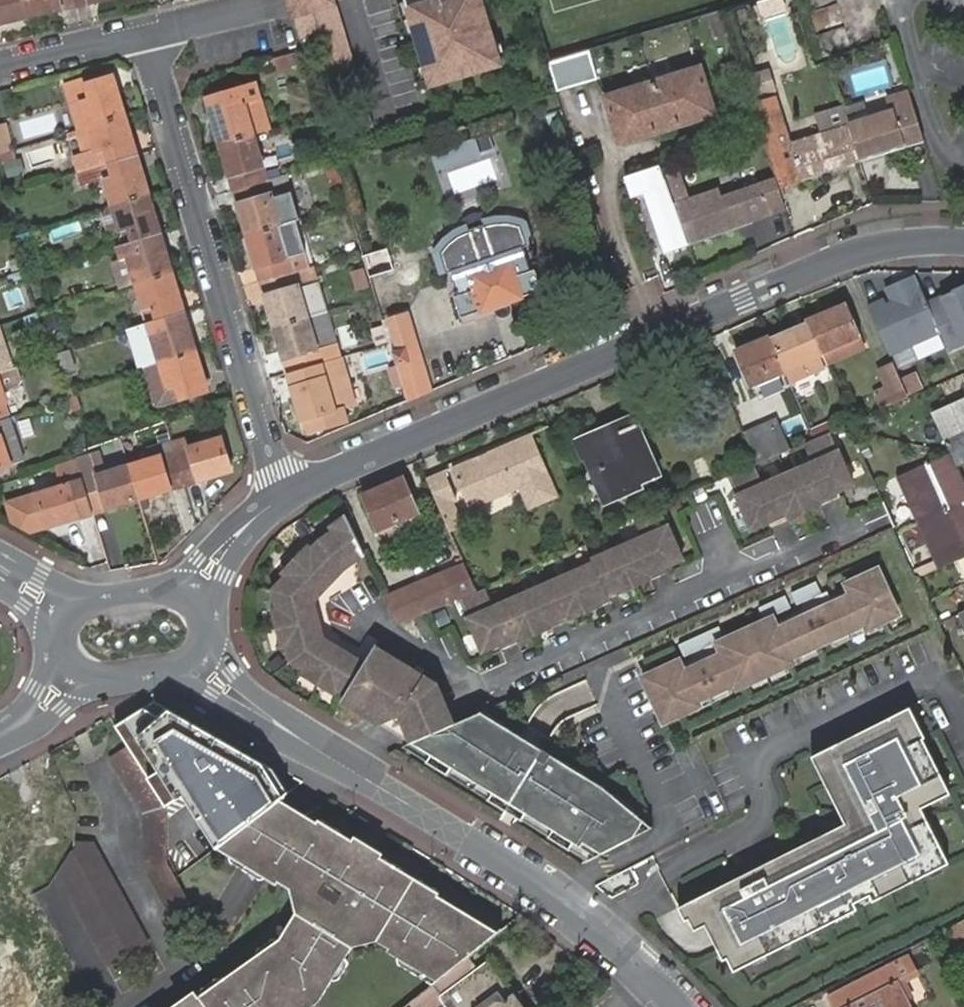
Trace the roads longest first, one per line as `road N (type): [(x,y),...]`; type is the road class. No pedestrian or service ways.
road 1 (tertiary): [(963,242),(877,248),(283,497)]
road 2 (tertiary): [(187,663),(549,893),(651,979)]
road 3 (residential): [(283,497),(146,36)]
road 4 (residential): [(146,36),(0,70)]
road 5 (tertiary): [(283,497),(179,600)]
road 6 (residential): [(146,36),(270,9)]

